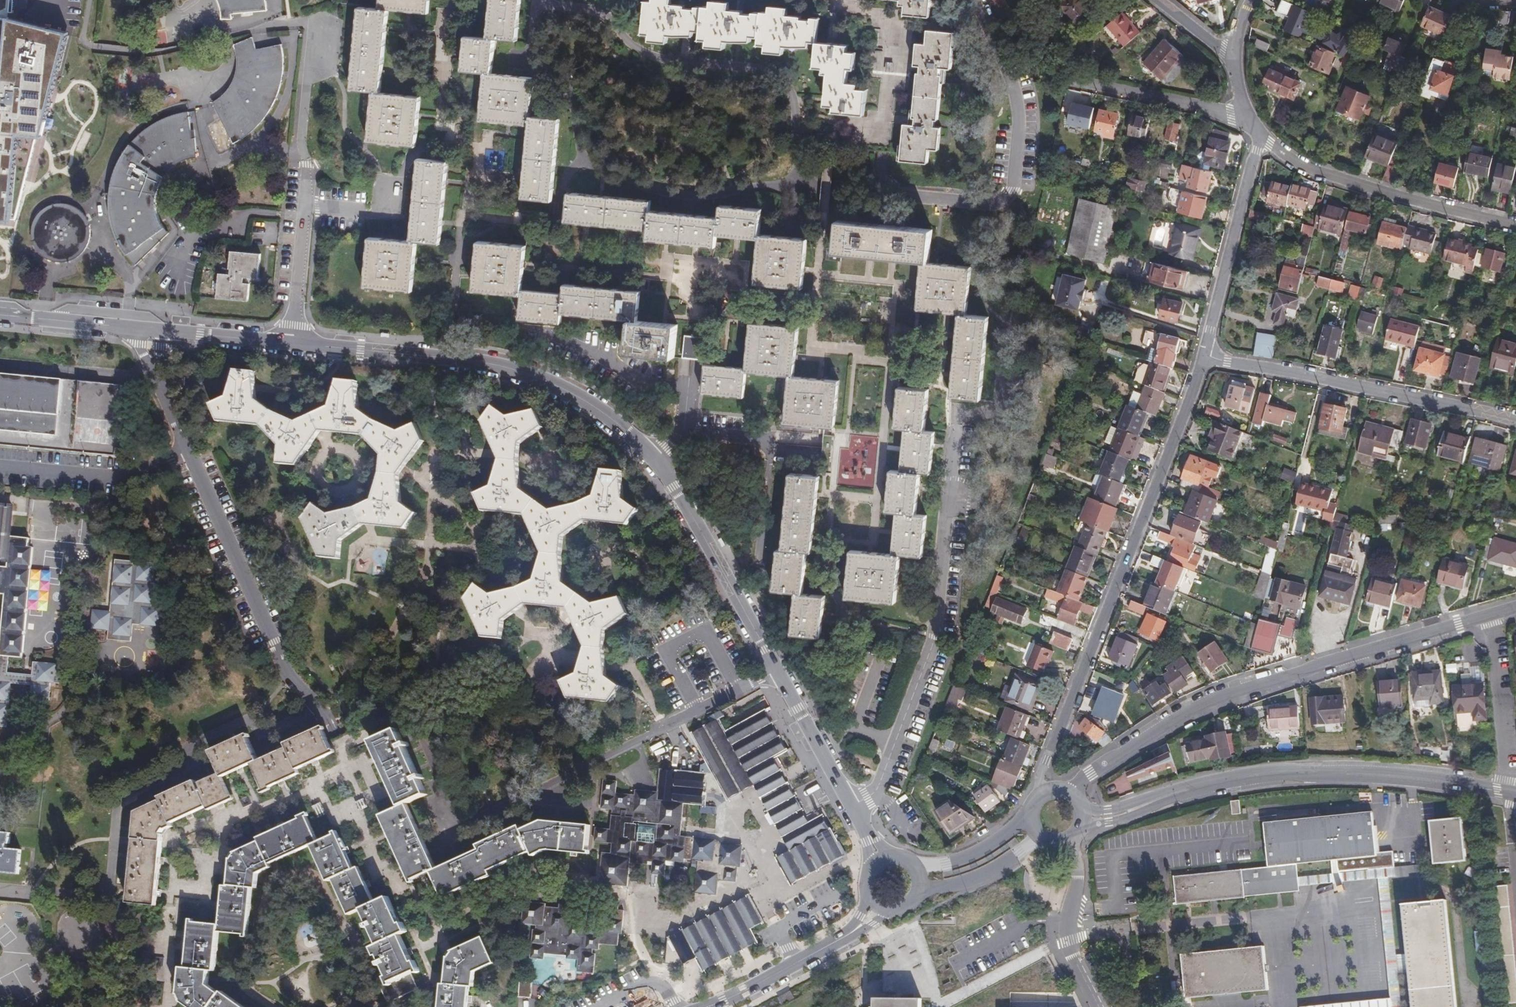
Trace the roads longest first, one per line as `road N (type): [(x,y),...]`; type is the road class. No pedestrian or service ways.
road 1 (residential): [(1515,606),(1220,695),(1090,772),(1070,794)]
road 2 (residential): [(1203,358),(1039,774),(1042,794)]
road 3 (tertiary): [(1082,819),(1228,779),(1280,774),(1411,778),(1515,795)]
road 4 (residential): [(530,0),(526,55),(555,75),(567,99),(578,158),(601,174),(683,195),(798,189)]
road 5 (residential): [(973,0),(1018,100),(1012,191),(985,205),(824,191)]
road 6 (tertiary): [(652,455),(583,400),(525,374),(486,363),(292,343)]
road 7 (residential): [(824,191),(791,157),(789,100),(766,67),(650,58),(596,12),(547,0)]
road 8 (residential): [(318,710),(285,674),(156,370)]
road 9 (residential): [(467,829),(781,677)]
road 10 (residential): [(1203,358),(1515,423)]
road 11 (residential): [(1260,137),(1297,166),(1515,226)]
road 12 (tertiary): [(781,677),(652,455)]
road 13 (residential): [(1260,137),(1203,358)]
road 14 (residential): [(534,332),(638,382),(689,389),(685,429)]
road 15 (tertiary): [(879,858),(781,677)]
road 16 (tertiary): [(875,905),(851,934),(707,1006)]
road 17 (residential): [(1067,79),(1243,116)]
road 18 (residential): [(305,165),(292,343)]
road 19 (residential): [(1098,1006),(1070,943),(1078,879),(1067,841)]
road 20 (tertiary): [(916,888),(988,870),(1039,837)]
road 21 (tertiary): [(292,343),(159,330)]
road 22 (tertiary): [(1029,815),(963,857),(910,866)]
road 23 (tertiary): [(162,335),(292,343)]

